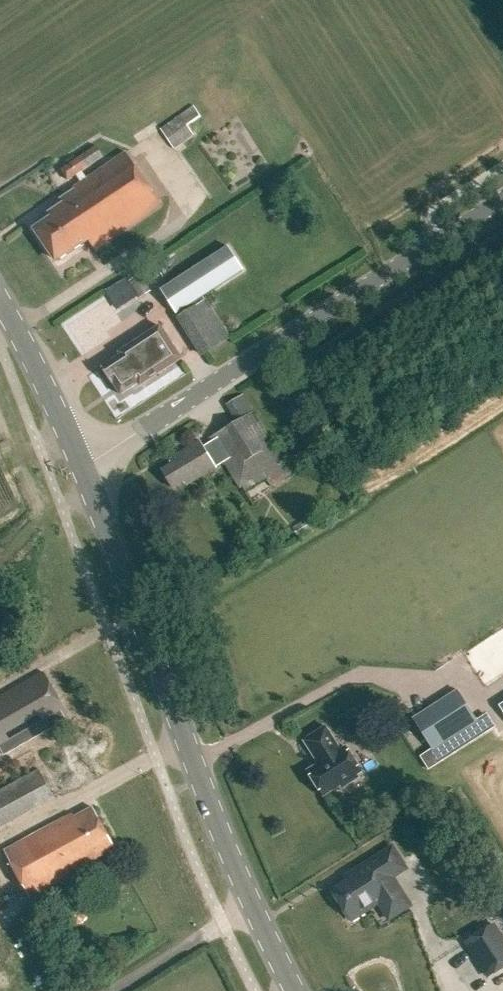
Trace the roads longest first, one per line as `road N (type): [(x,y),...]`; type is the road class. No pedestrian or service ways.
road 1 (tertiary): [(82,463),(502,199)]
road 2 (secondary): [(249,899),(82,463)]
road 3 (secondary): [(82,463),(0,301)]
road 4 (residential): [(249,899),(114,990)]

